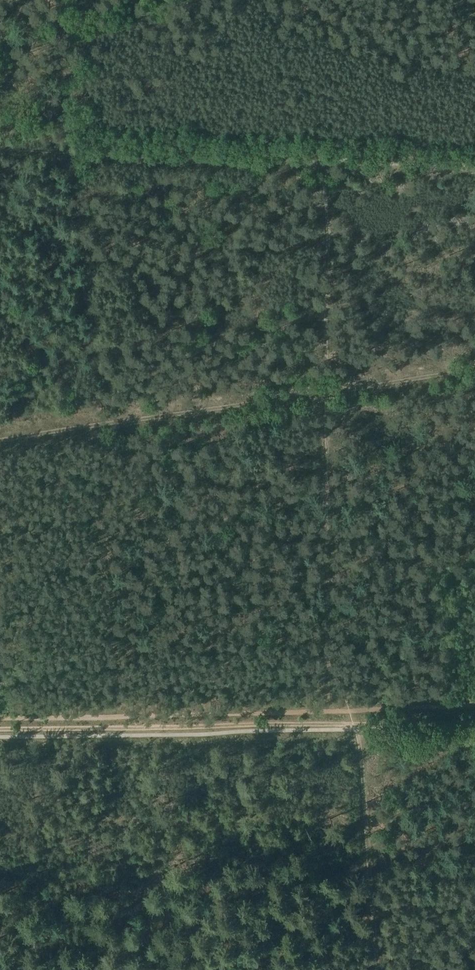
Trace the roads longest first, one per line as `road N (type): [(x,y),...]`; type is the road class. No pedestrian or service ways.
road 1 (track): [(474,371),(0,439)]
road 2 (track): [(474,722),(0,727)]

